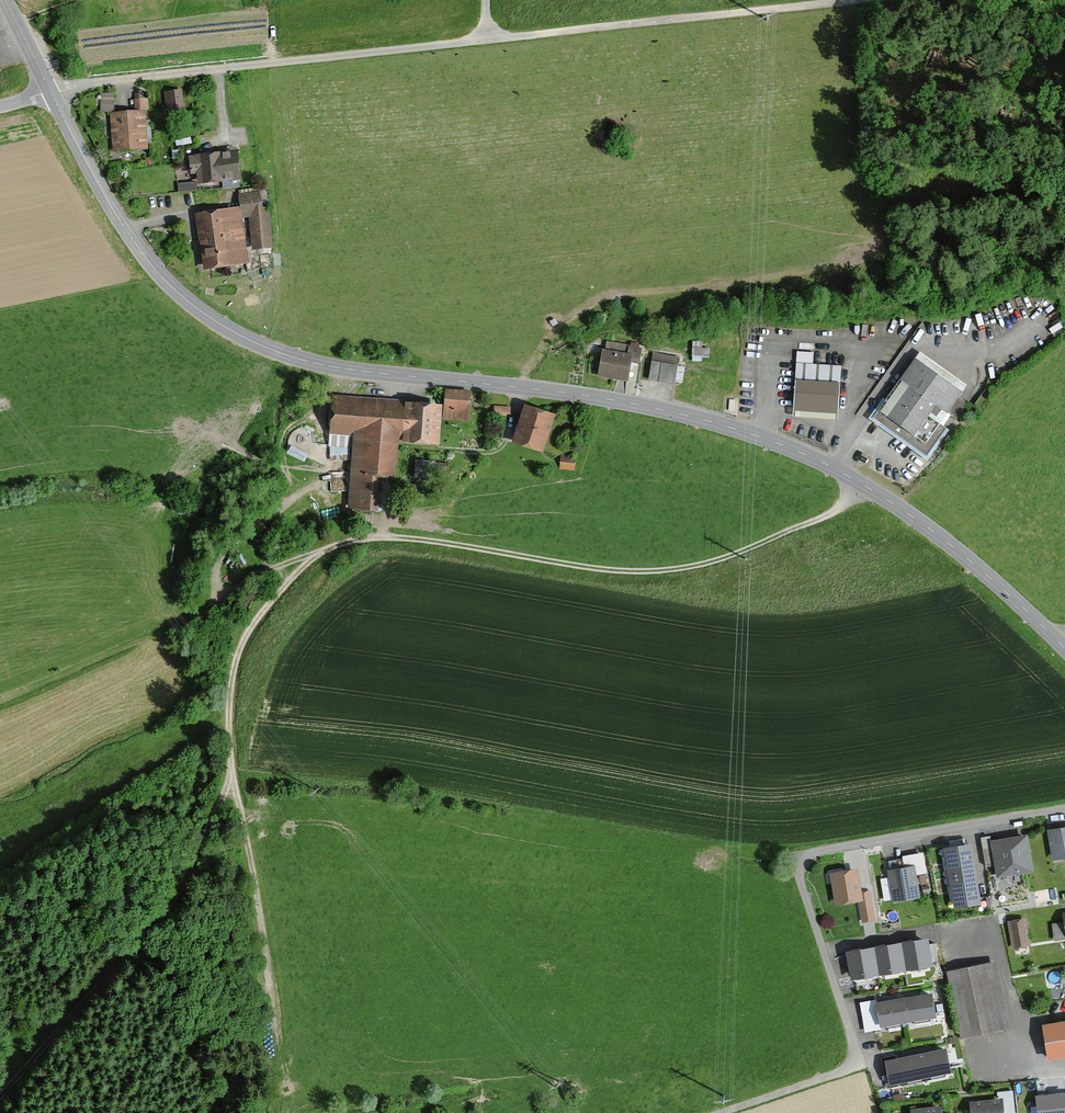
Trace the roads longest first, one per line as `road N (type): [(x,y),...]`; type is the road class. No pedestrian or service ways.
road 1 (tertiary): [(1064,647),(996,579),(909,514),(778,443),(593,397),(312,362),(236,333),(172,287),(145,256),(52,93)]
road 2 (track): [(858,482),(845,501),(715,578),(600,583),(389,537),(313,556),(249,624),(231,676),(232,775)]
road 3 (residential): [(1064,809),(812,852),(806,874),(862,1065)]
road 4 (track): [(232,775),(171,905),(0,1096)]
road 5 (track): [(856,0),(486,38)]
road 6 (track): [(313,556),(237,587),(199,615),(0,698)]
road 7 (track): [(147,77),(486,38)]
road 8 (track): [(232,775),(274,1006),(280,1112)]
road 9 (track): [(722,1112),(862,1065)]

